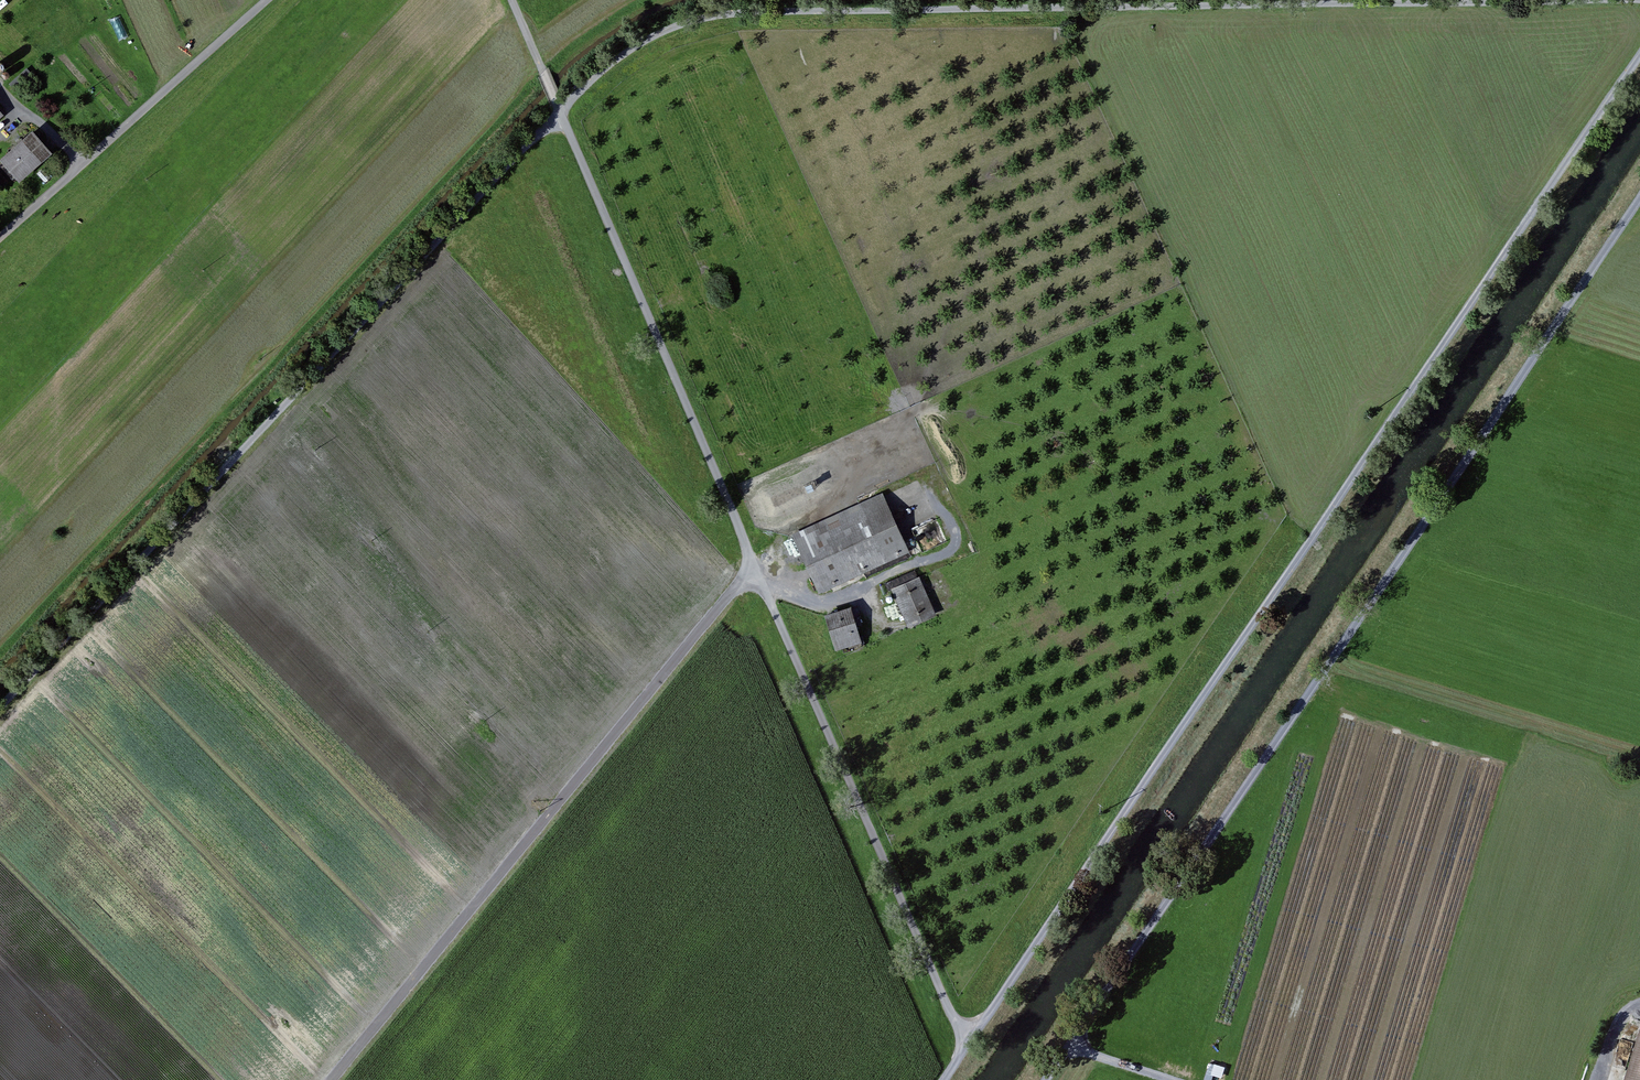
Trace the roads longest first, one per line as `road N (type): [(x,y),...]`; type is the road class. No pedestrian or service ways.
road 1 (track): [(1639,1),(758,11),(669,28),(616,60),(560,110),(0,711)]
road 2 (track): [(1639,59),(1217,695),(944,1079)]
road 3 (track): [(514,0),(966,1045)]
road 4 (track): [(1639,209),(1046,1079)]
road 5 (track): [(335,1079),(754,565)]
road 6 (track): [(0,241),(274,0)]
road 7 (track): [(86,166),(0,83)]

